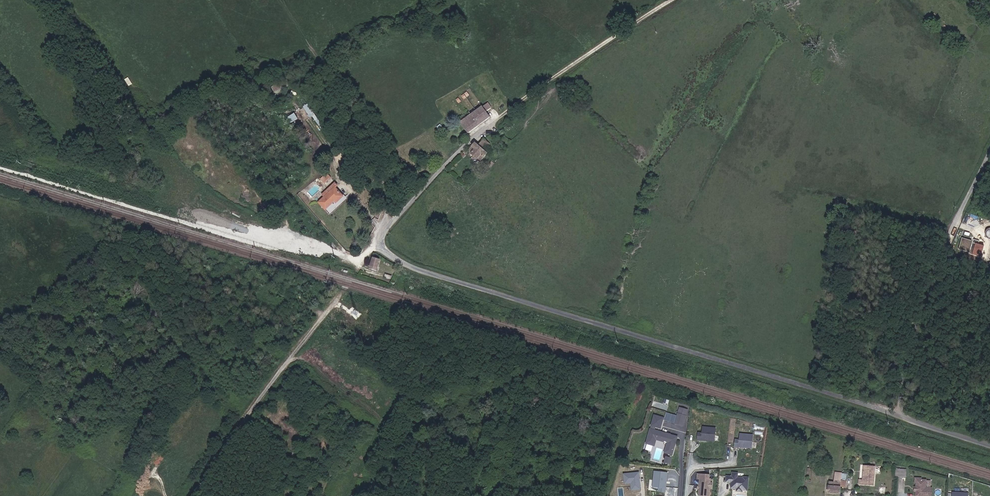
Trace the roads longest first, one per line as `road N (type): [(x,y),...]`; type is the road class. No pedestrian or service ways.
road 1 (residential): [(892,413),(409,272),(378,247)]
road 2 (unclassified): [(378,247),(453,156),(674,0)]
road 3 (residential): [(989,161),(892,413)]
road 4 (residential): [(193,495),(340,296)]

